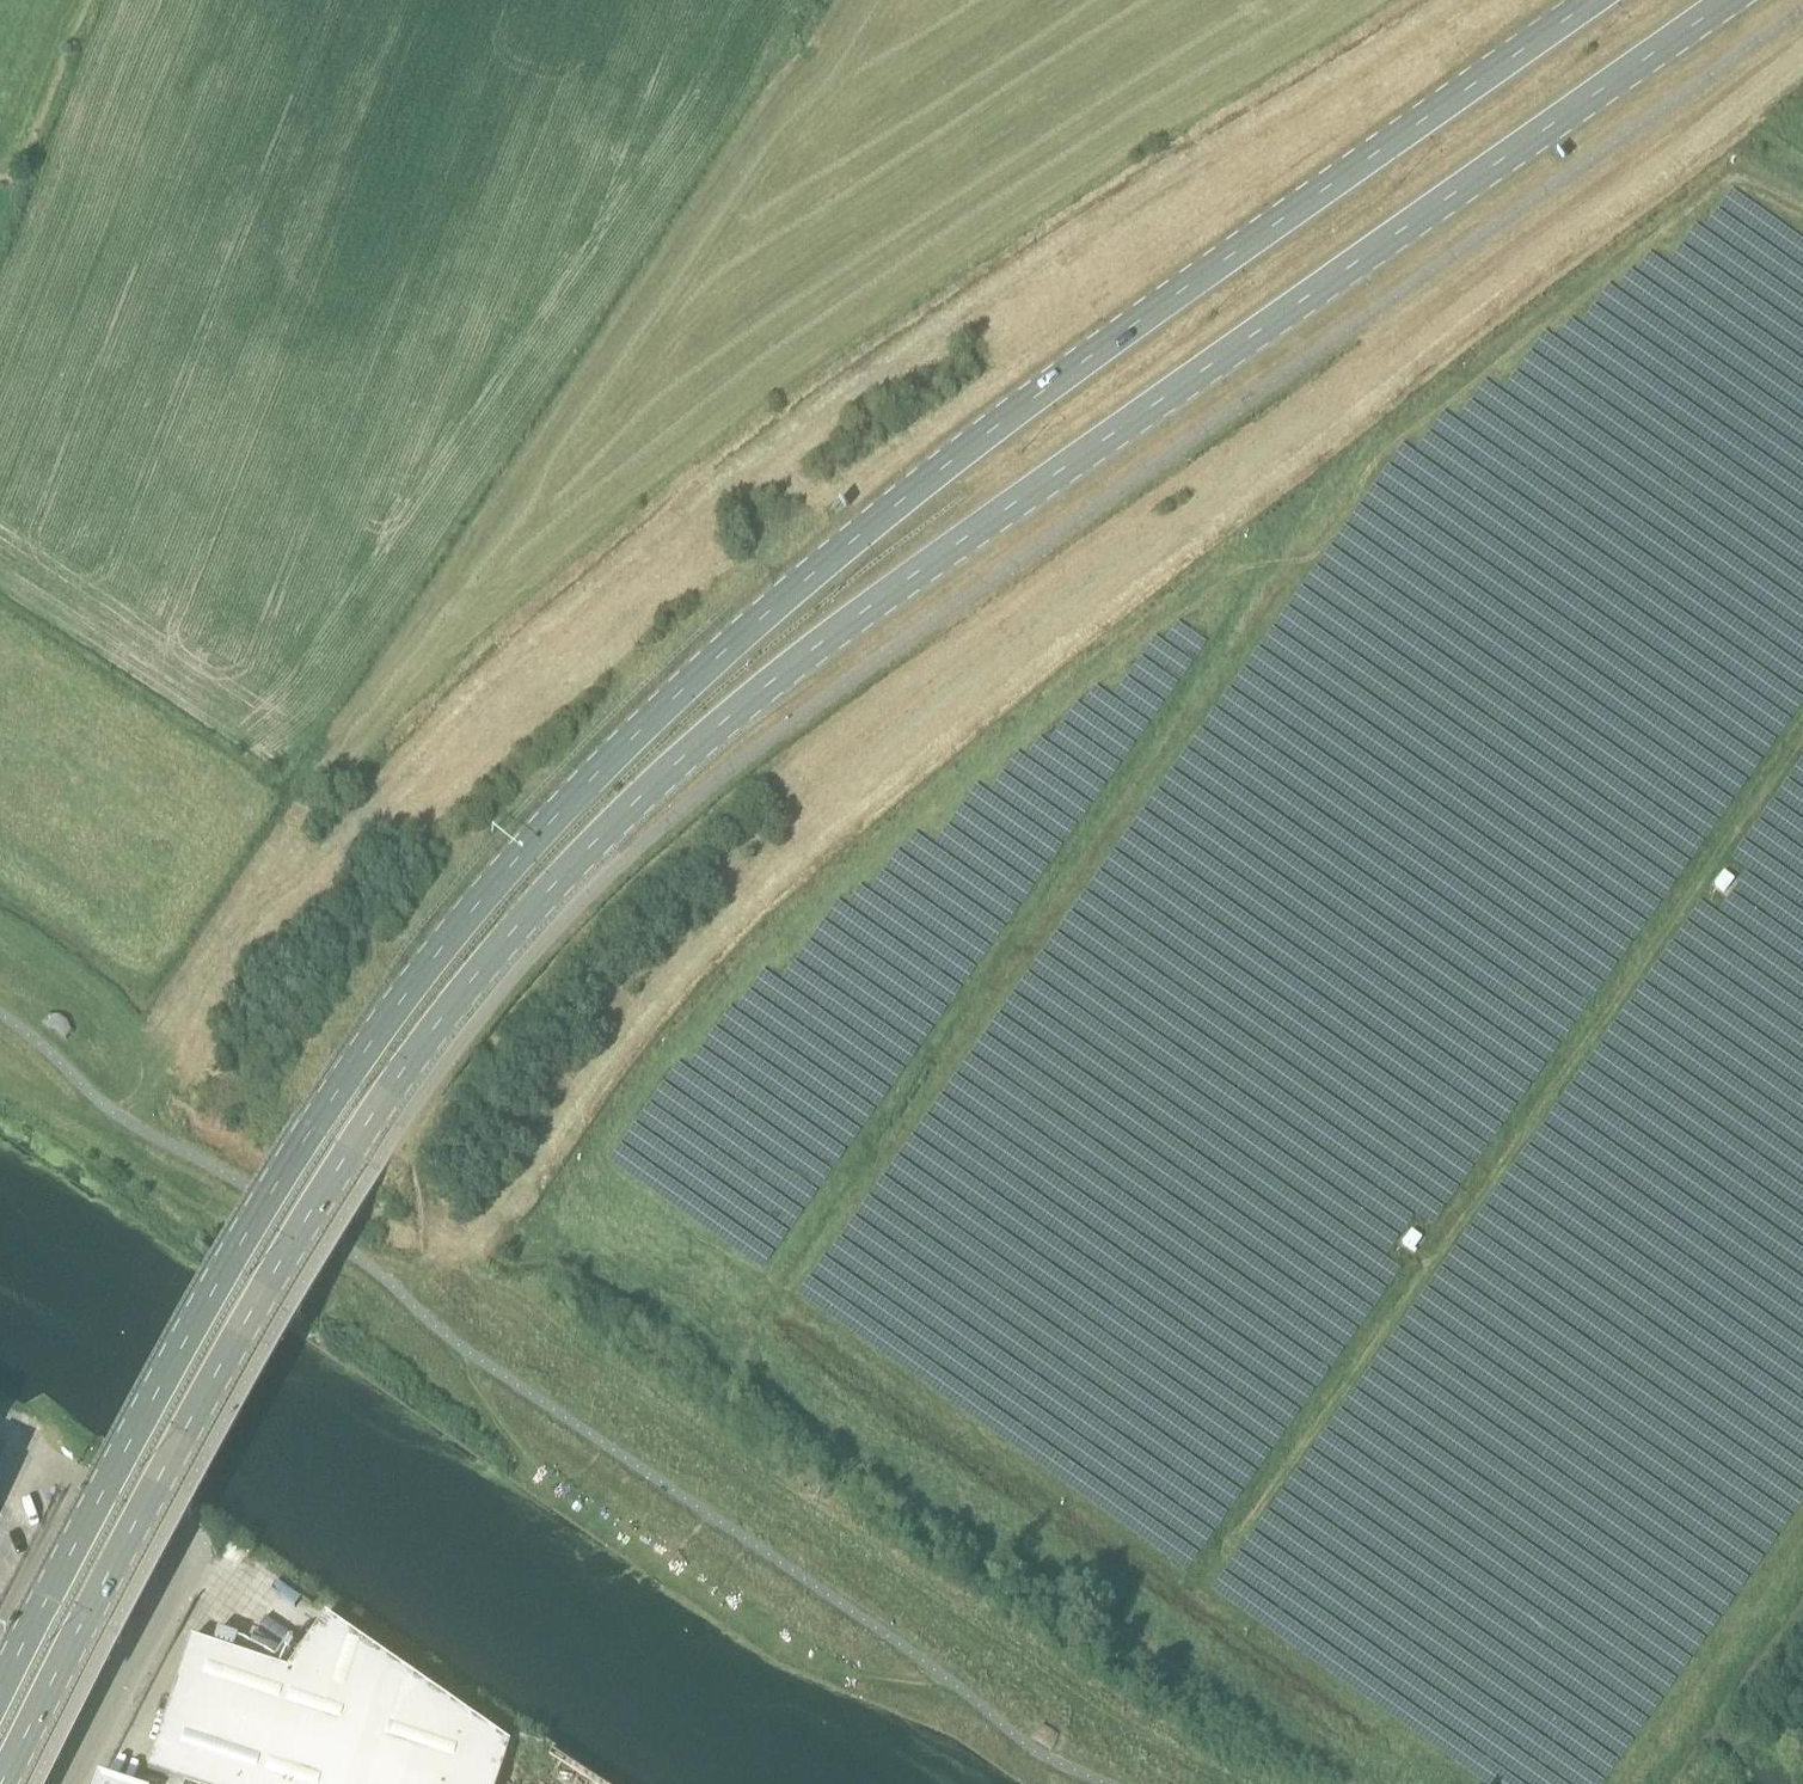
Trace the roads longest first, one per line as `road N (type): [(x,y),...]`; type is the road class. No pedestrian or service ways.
road 1 (primary): [(7,1783),(246,1325),(410,1056),(504,939),(636,801),(777,677),(926,566),(1728,0)]
road 2 (primary): [(1589,0),(979,440),(778,602),(514,862),(364,1046),(270,1196),(0,1703)]
road 3 (unclassified): [(72,1783),(169,1590),(173,1545)]
road 4 (unclassified): [(79,1498),(55,1522),(0,1632)]

